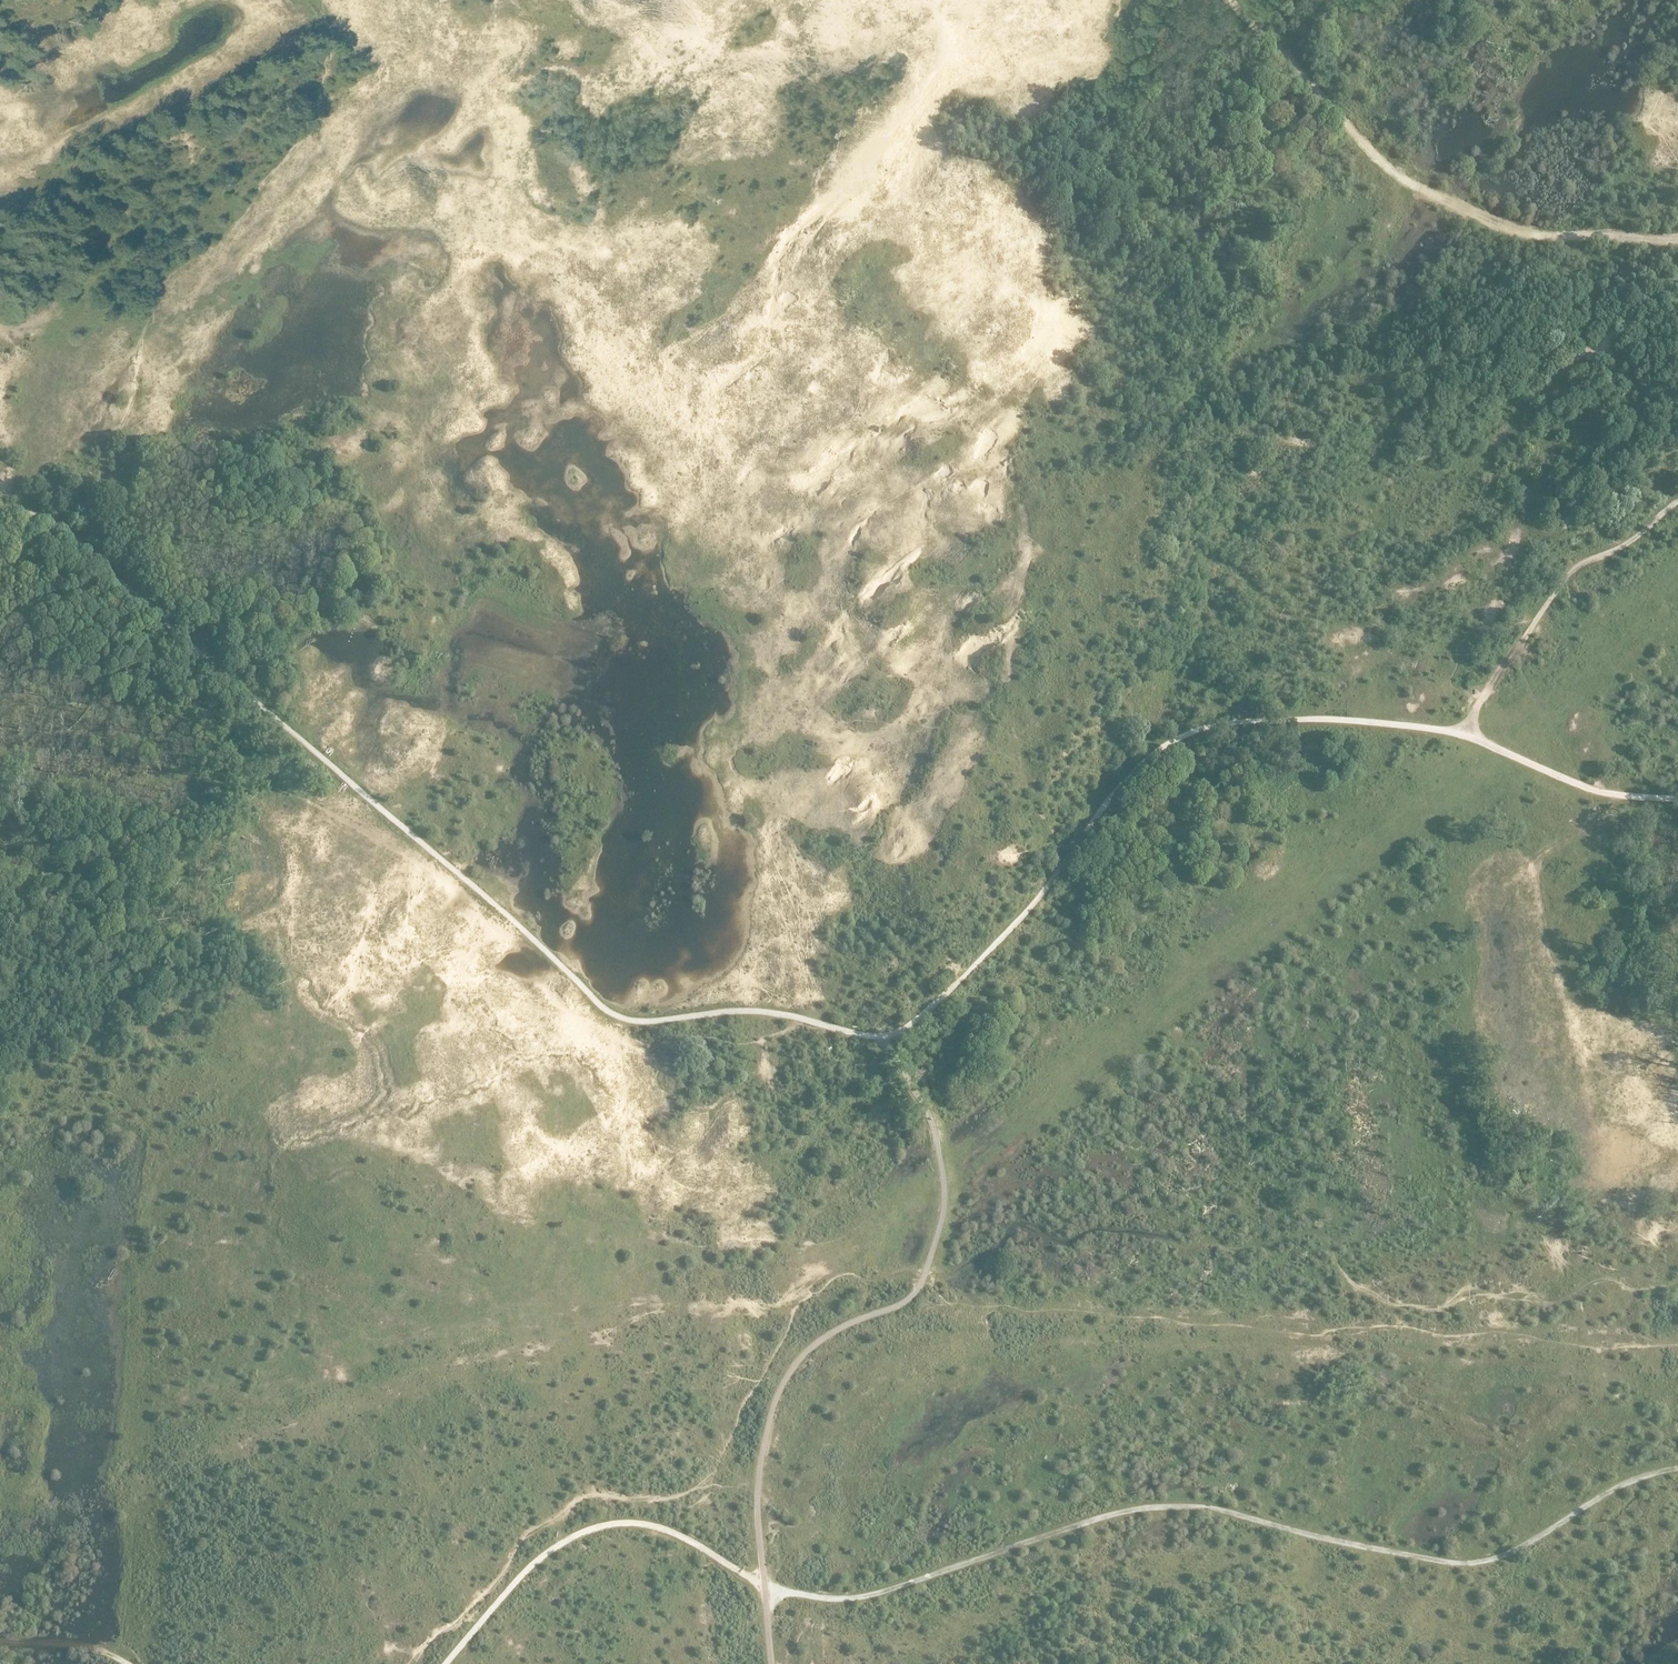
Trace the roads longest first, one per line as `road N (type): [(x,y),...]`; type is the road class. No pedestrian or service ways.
road 1 (track): [(1677,1470),(1652,1473),(1505,1559),(1471,1566),(1175,1509),(1075,1527),(866,1596),(821,1599),(761,1585)]
road 2 (track): [(761,1585),(647,1524),(603,1525),(565,1541),(518,1581),(447,1663)]
road 3 (track): [(133,1663),(116,1652),(0,1638)]

